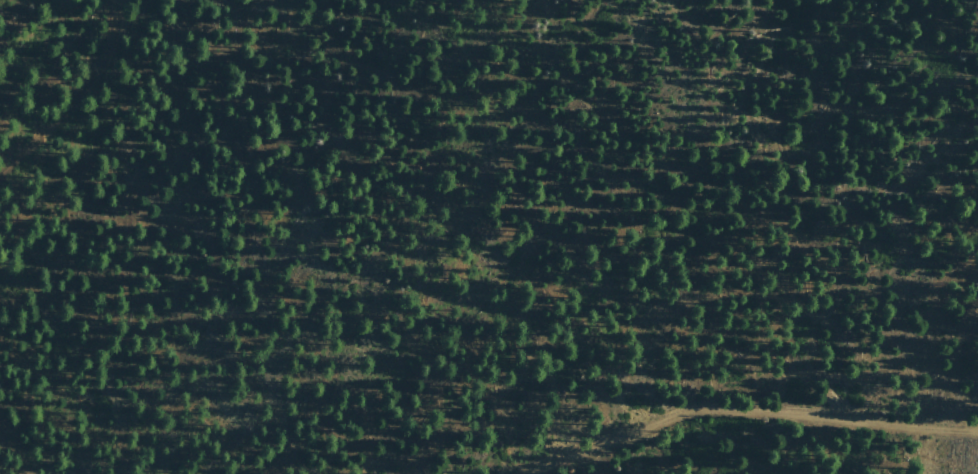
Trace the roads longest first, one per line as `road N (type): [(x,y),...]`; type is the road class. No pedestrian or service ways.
road 1 (track): [(533,473),(673,415),(713,411),(977,431)]

